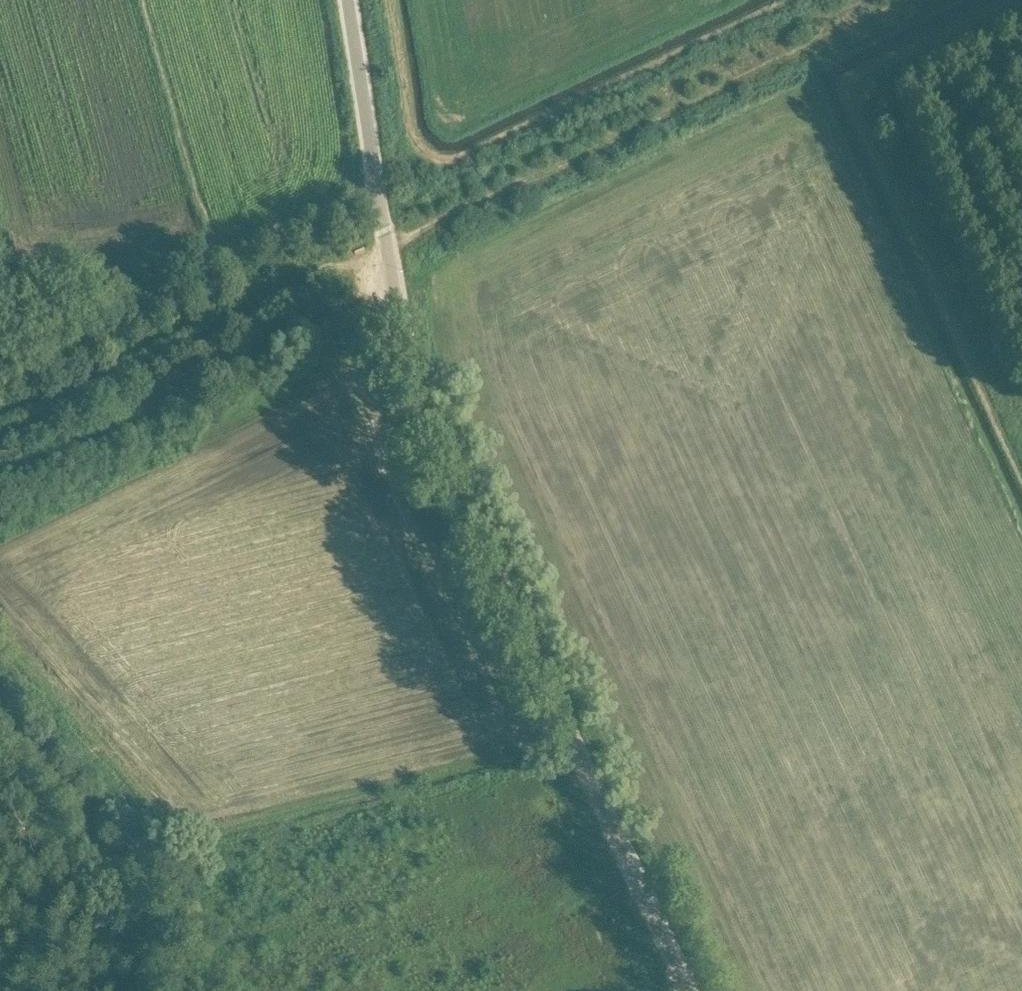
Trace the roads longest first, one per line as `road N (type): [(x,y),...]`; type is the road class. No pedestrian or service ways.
road 1 (unclassified): [(690,990),(427,426),(403,337),(347,0)]
road 2 (track): [(921,0),(0,435)]
road 3 (track): [(395,294),(0,484)]
road 4 (track): [(0,297),(193,274),(377,188)]

